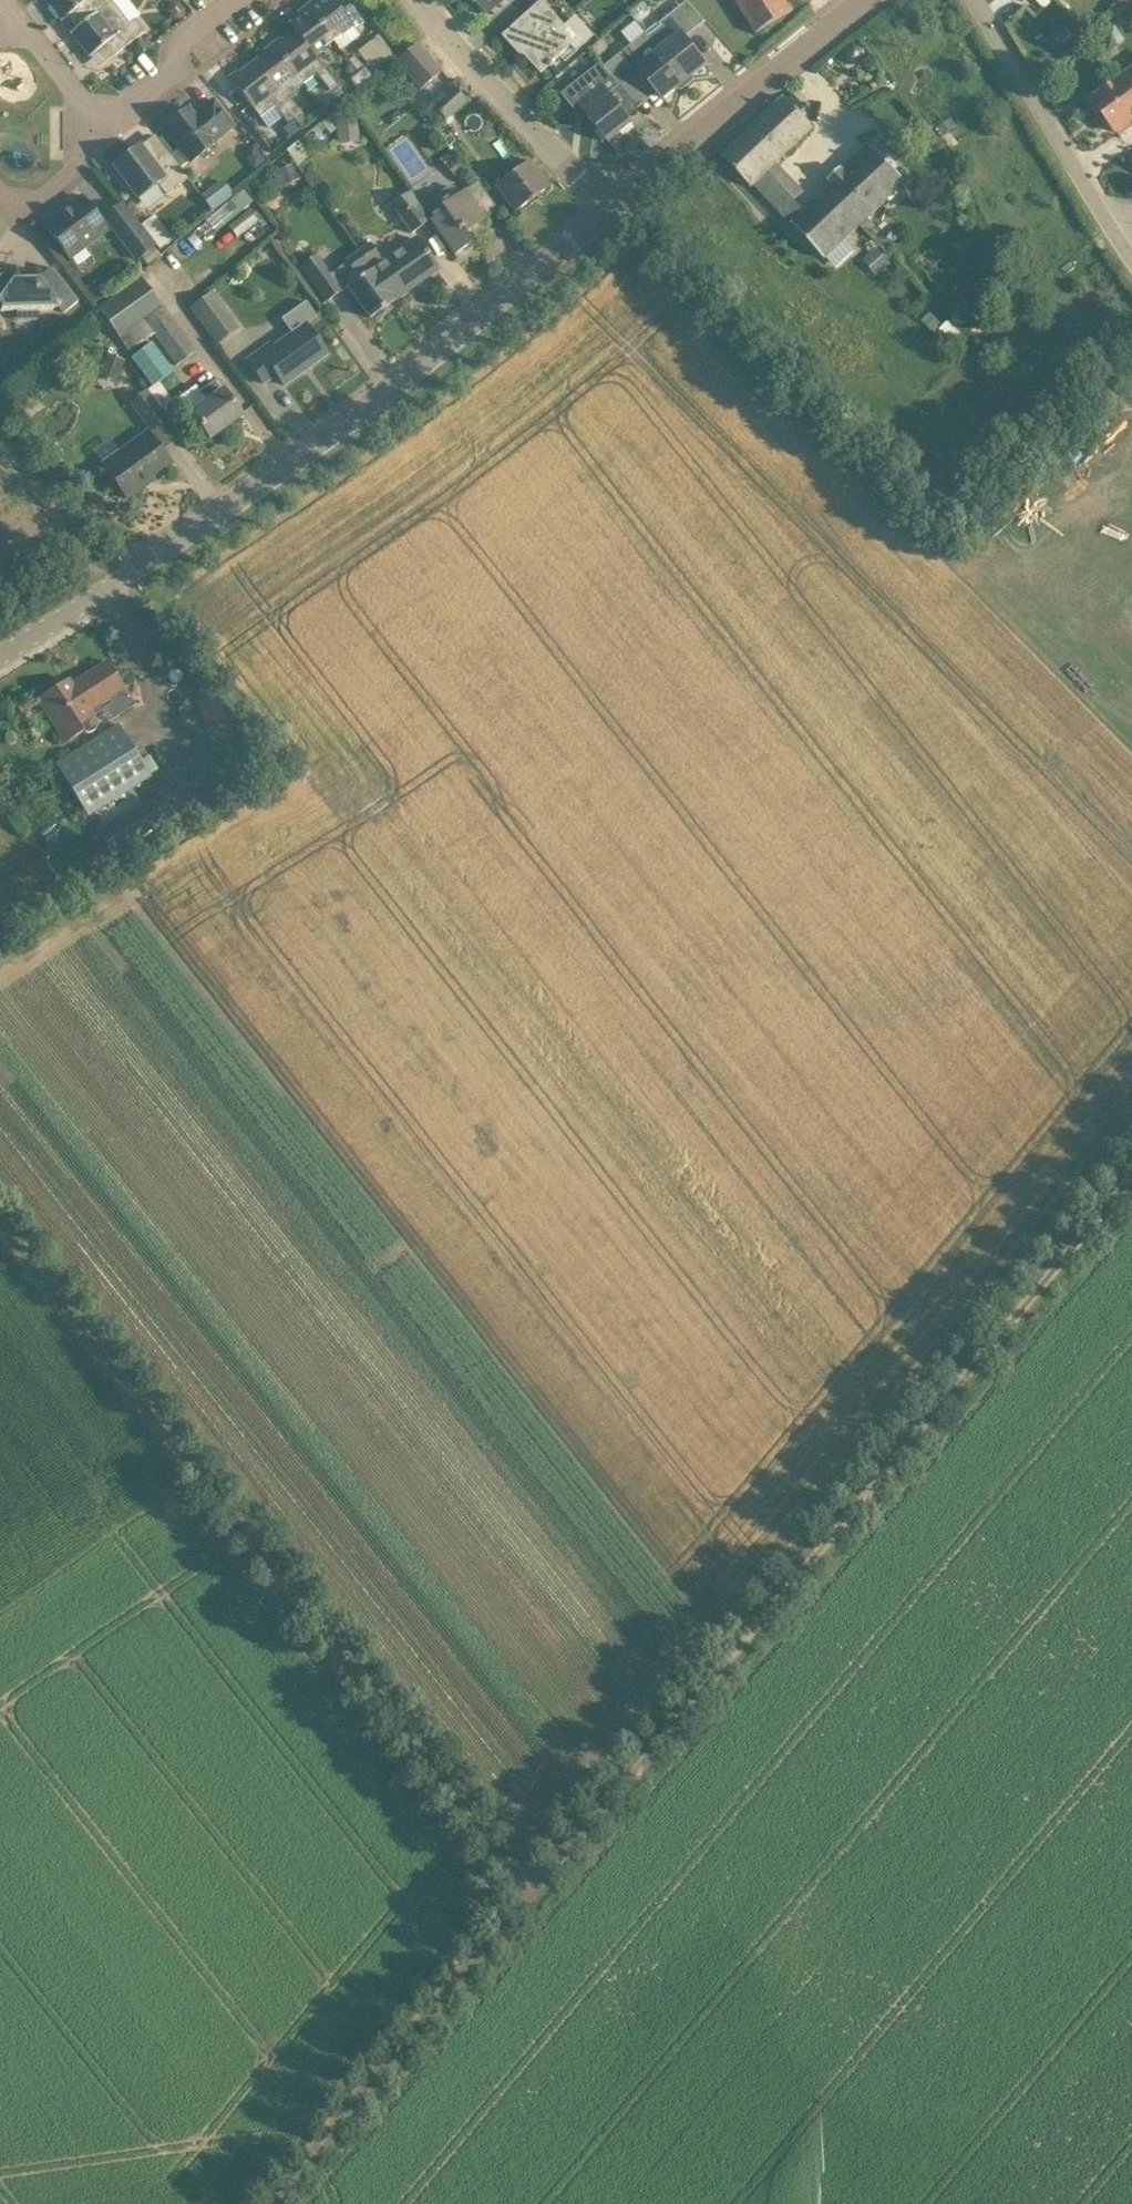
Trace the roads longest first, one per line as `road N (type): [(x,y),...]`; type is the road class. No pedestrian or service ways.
road 1 (track): [(271,2203),(1131,1184)]
road 2 (track): [(535,1898),(0,1215)]
road 3 (tertiary): [(0,653),(154,560),(327,434),(605,213)]
road 4 (tertiary): [(605,213),(865,0)]
road 5 (unclassified): [(1131,260),(973,0)]
road 6 (residential): [(605,213),(420,0)]
road 7 (residential): [(94,118),(121,114),(177,70),(177,46),(243,0)]
road 8 (residential): [(94,118),(76,175),(20,216),(0,191)]
road 9 (residential): [(13,14),(94,118)]

